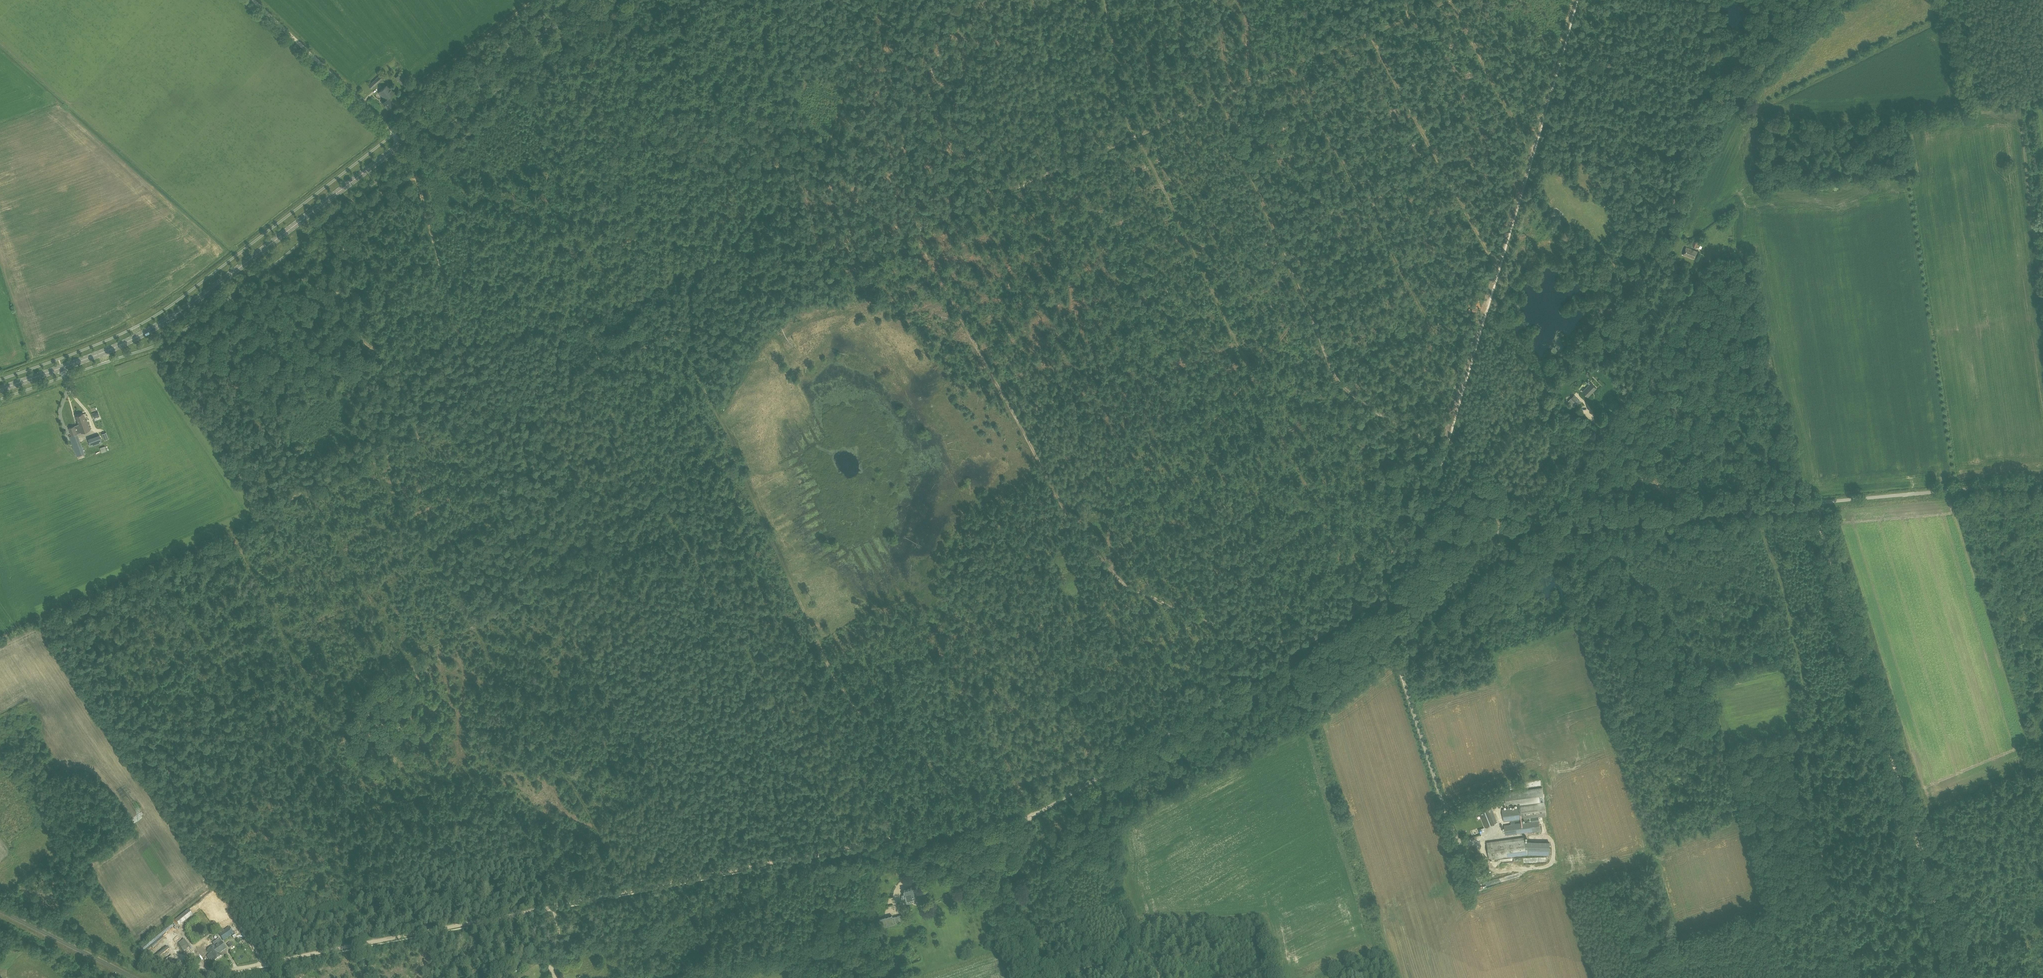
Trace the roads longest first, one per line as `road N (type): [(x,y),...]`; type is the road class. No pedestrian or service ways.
road 1 (unclassified): [(1027,977),(998,881),(1029,820),(1374,600),(1433,541),(2042,482)]
road 2 (track): [(913,232),(303,493),(157,565),(368,896),(375,912),(371,945)]
road 3 (track): [(996,819),(192,977)]
road 4 (secondary): [(0,389),(153,331),(589,0)]
road 5 (track): [(1418,552),(1576,0)]
road 6 (track): [(913,232),(1083,543),(1123,585),(1256,643)]
road 7 (track): [(858,849),(590,369)]
road 8 (track): [(976,0),(894,25),(863,47),(824,162),(765,204),(728,253),(587,321)]
road 9 (track): [(1960,977),(1814,503)]
road 10 (track): [(1350,579),(1134,137)]
road 11 (track): [(1761,507),(1801,665),(1793,776),(1856,977)]
road 12 (track): [(1445,453),(1341,386),(1221,98)]
road 13 (track): [(1652,352),(1638,313),(1643,270),(1705,114),(1726,85),(1819,0)]
road 14 (track): [(1466,381),(1290,67)]
road 15 (track): [(1580,525),(1588,551),(1623,566),(1712,685),(1741,822)]
road 16 (track): [(1134,137),(1450,0)]
road 17 (track): [(603,365),(587,321),(399,354),(418,443)]
road 18 (track): [(1501,263),(1371,34)]
road 19 (track): [(867,977),(869,917),(692,966),(695,977)]
road 20 (track): [(913,232),(1134,137)]
road 21 (track): [(253,0),(411,155)]
road 22 (track): [(1035,977),(1203,950),(1224,977)]
road 23 (track): [(1533,149),(1450,0)]
road 24 (track): [(1515,531),(1392,645)]
road 25 (track): [(1134,137),(1104,0)]

